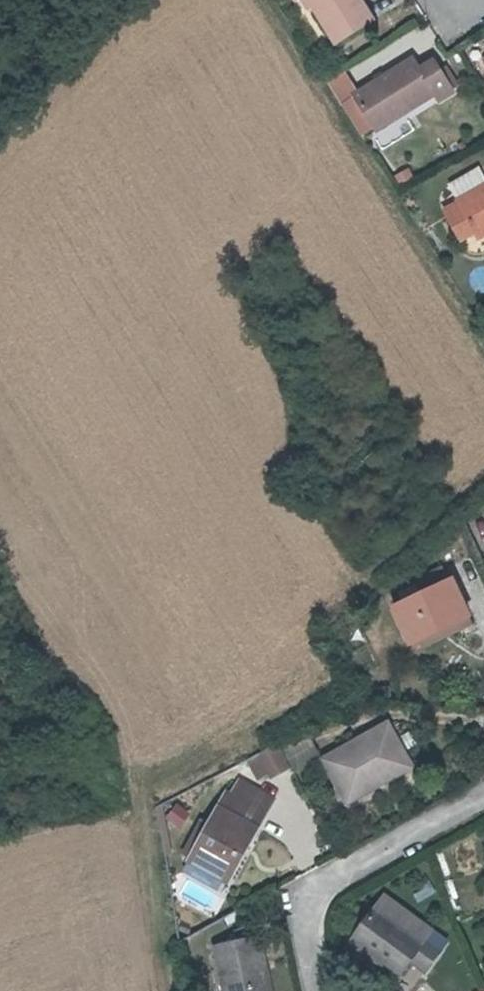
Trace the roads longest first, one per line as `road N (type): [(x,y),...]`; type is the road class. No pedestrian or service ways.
road 1 (residential): [(483,794),(303,899),(322,990)]
road 2 (track): [(165,990),(128,776)]

